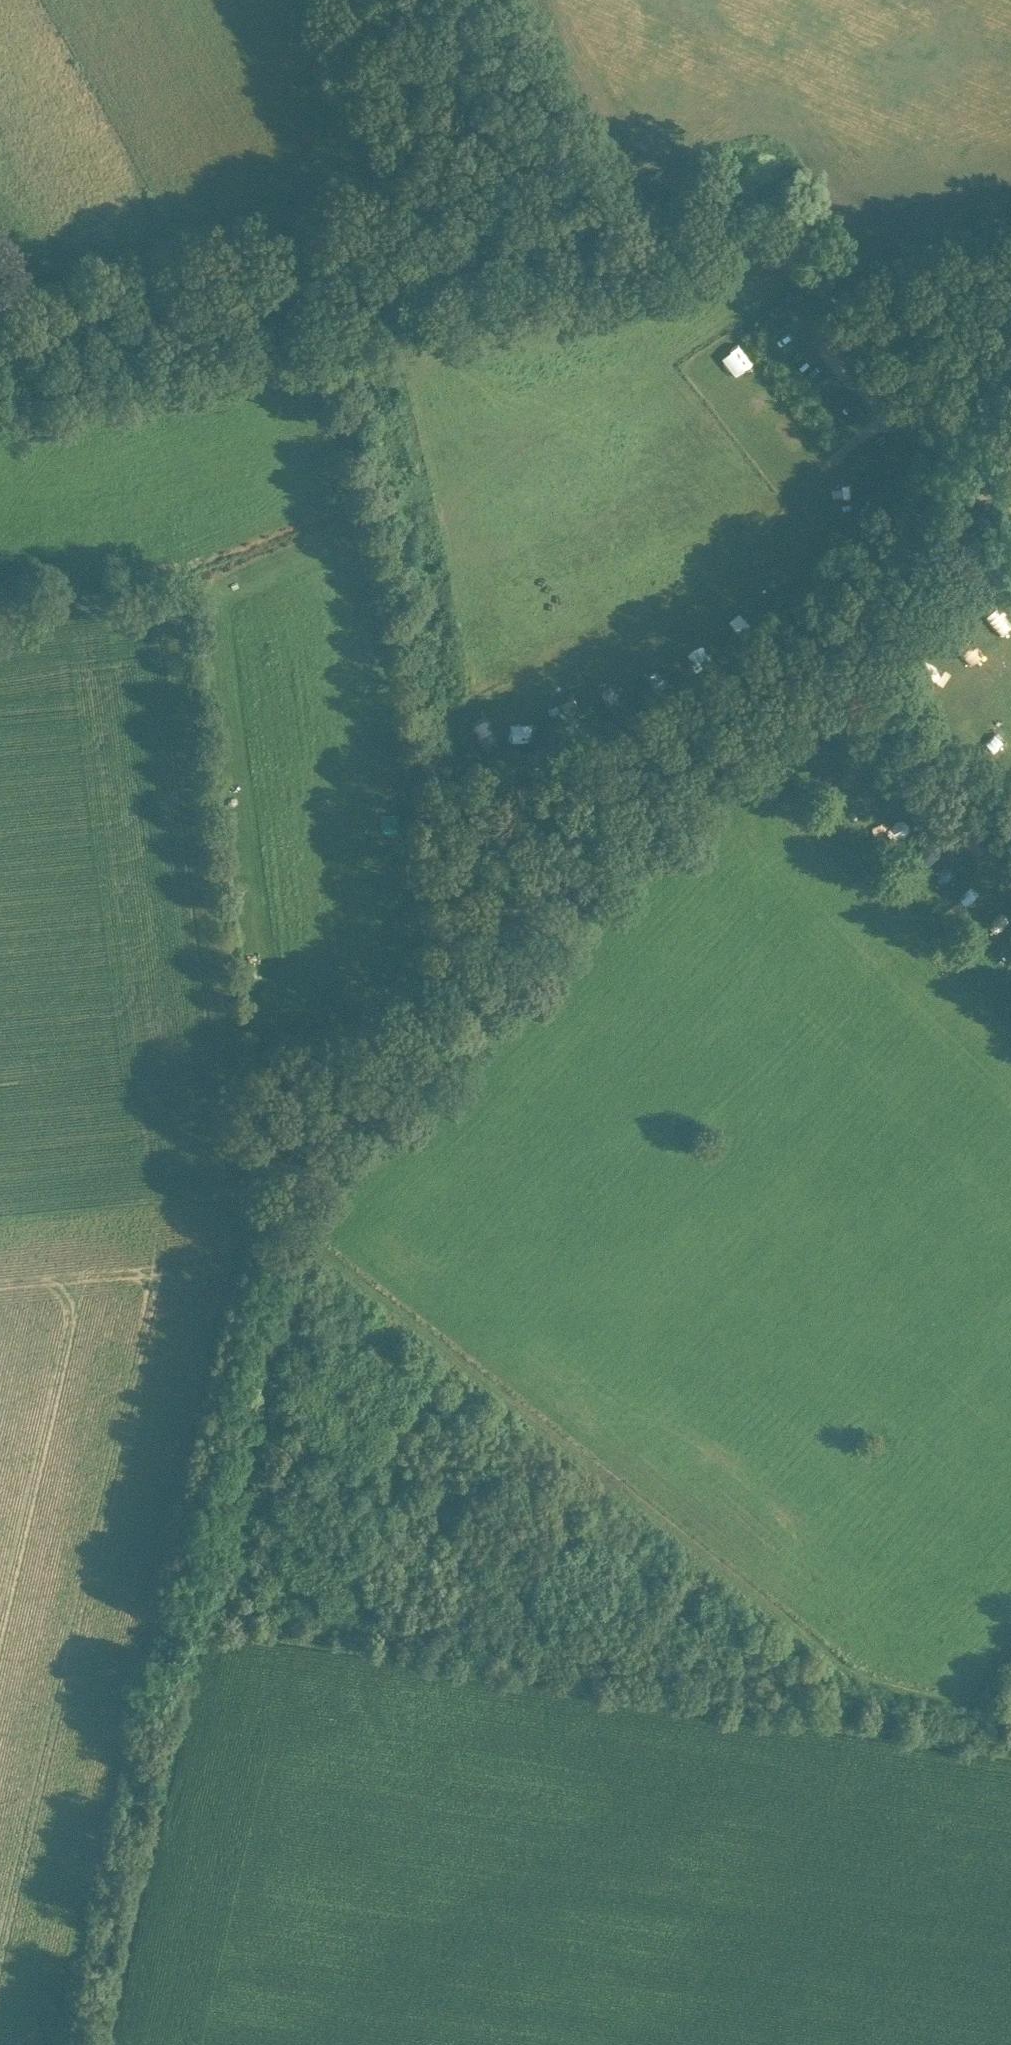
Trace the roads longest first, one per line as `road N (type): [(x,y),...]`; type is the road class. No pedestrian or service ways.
road 1 (track): [(1010,438),(788,680)]

